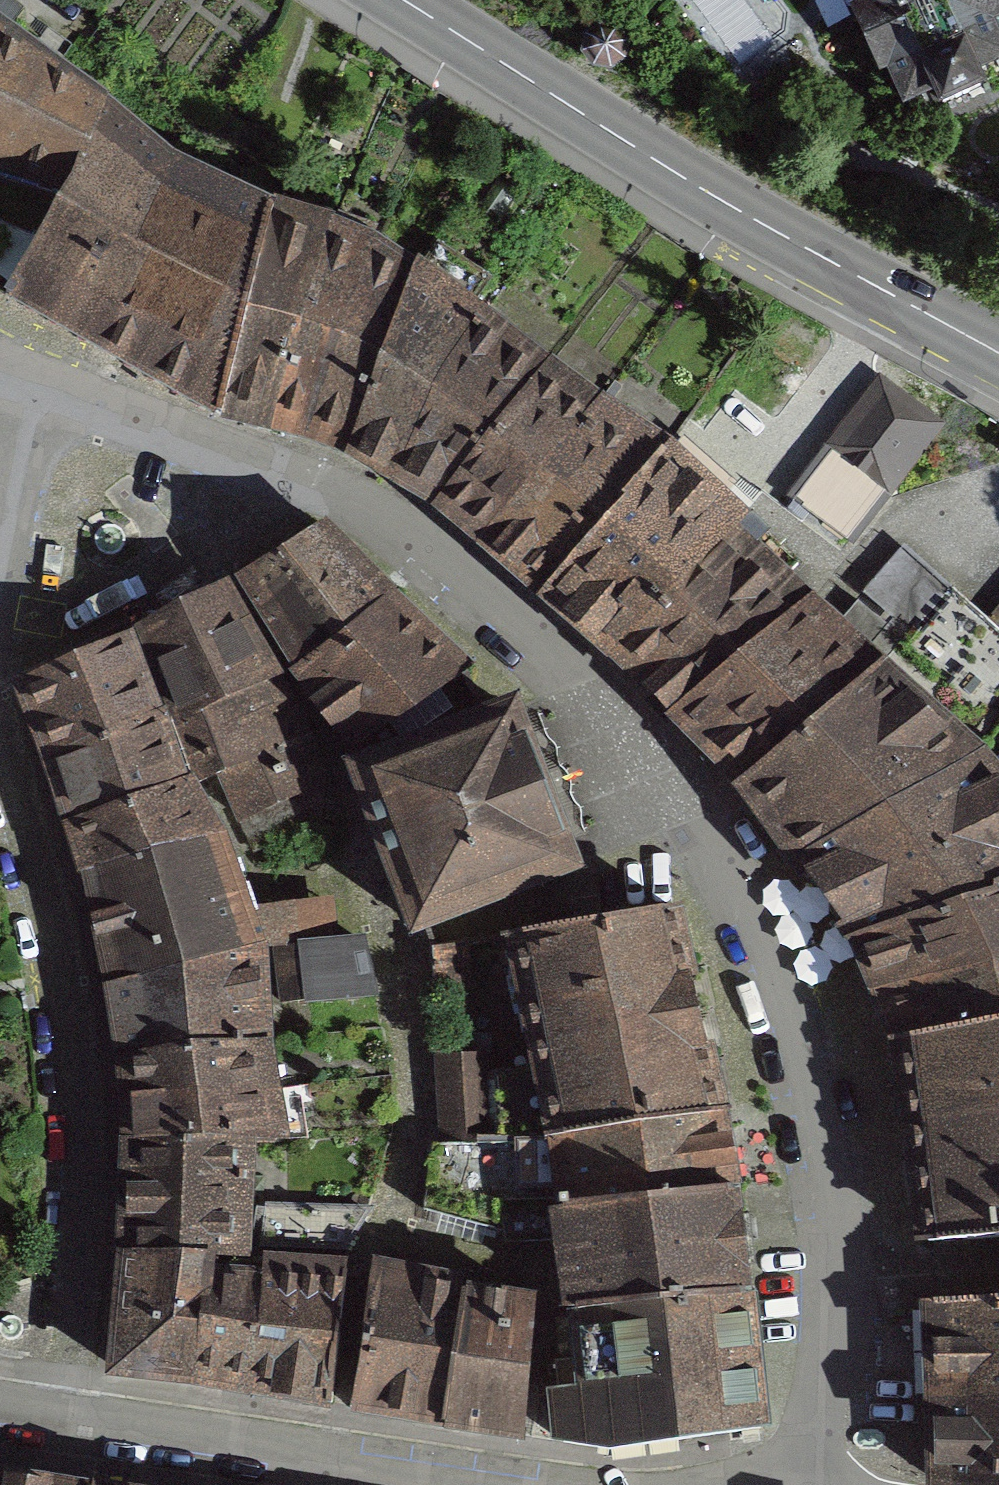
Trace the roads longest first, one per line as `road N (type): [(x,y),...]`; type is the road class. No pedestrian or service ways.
road 1 (residential): [(27,388),(314,488),(423,553),(559,673),(701,827),(758,938),(788,1030),(840,1281),(805,1479)]
road 2 (residential): [(0,737),(65,978),(80,1078),(86,1235),(72,1420)]
road 3 (secondary): [(998,353),(666,167),(403,0)]
road 4 (residential): [(512,1484),(72,1420)]
road 5 (residential): [(27,388),(0,579)]

